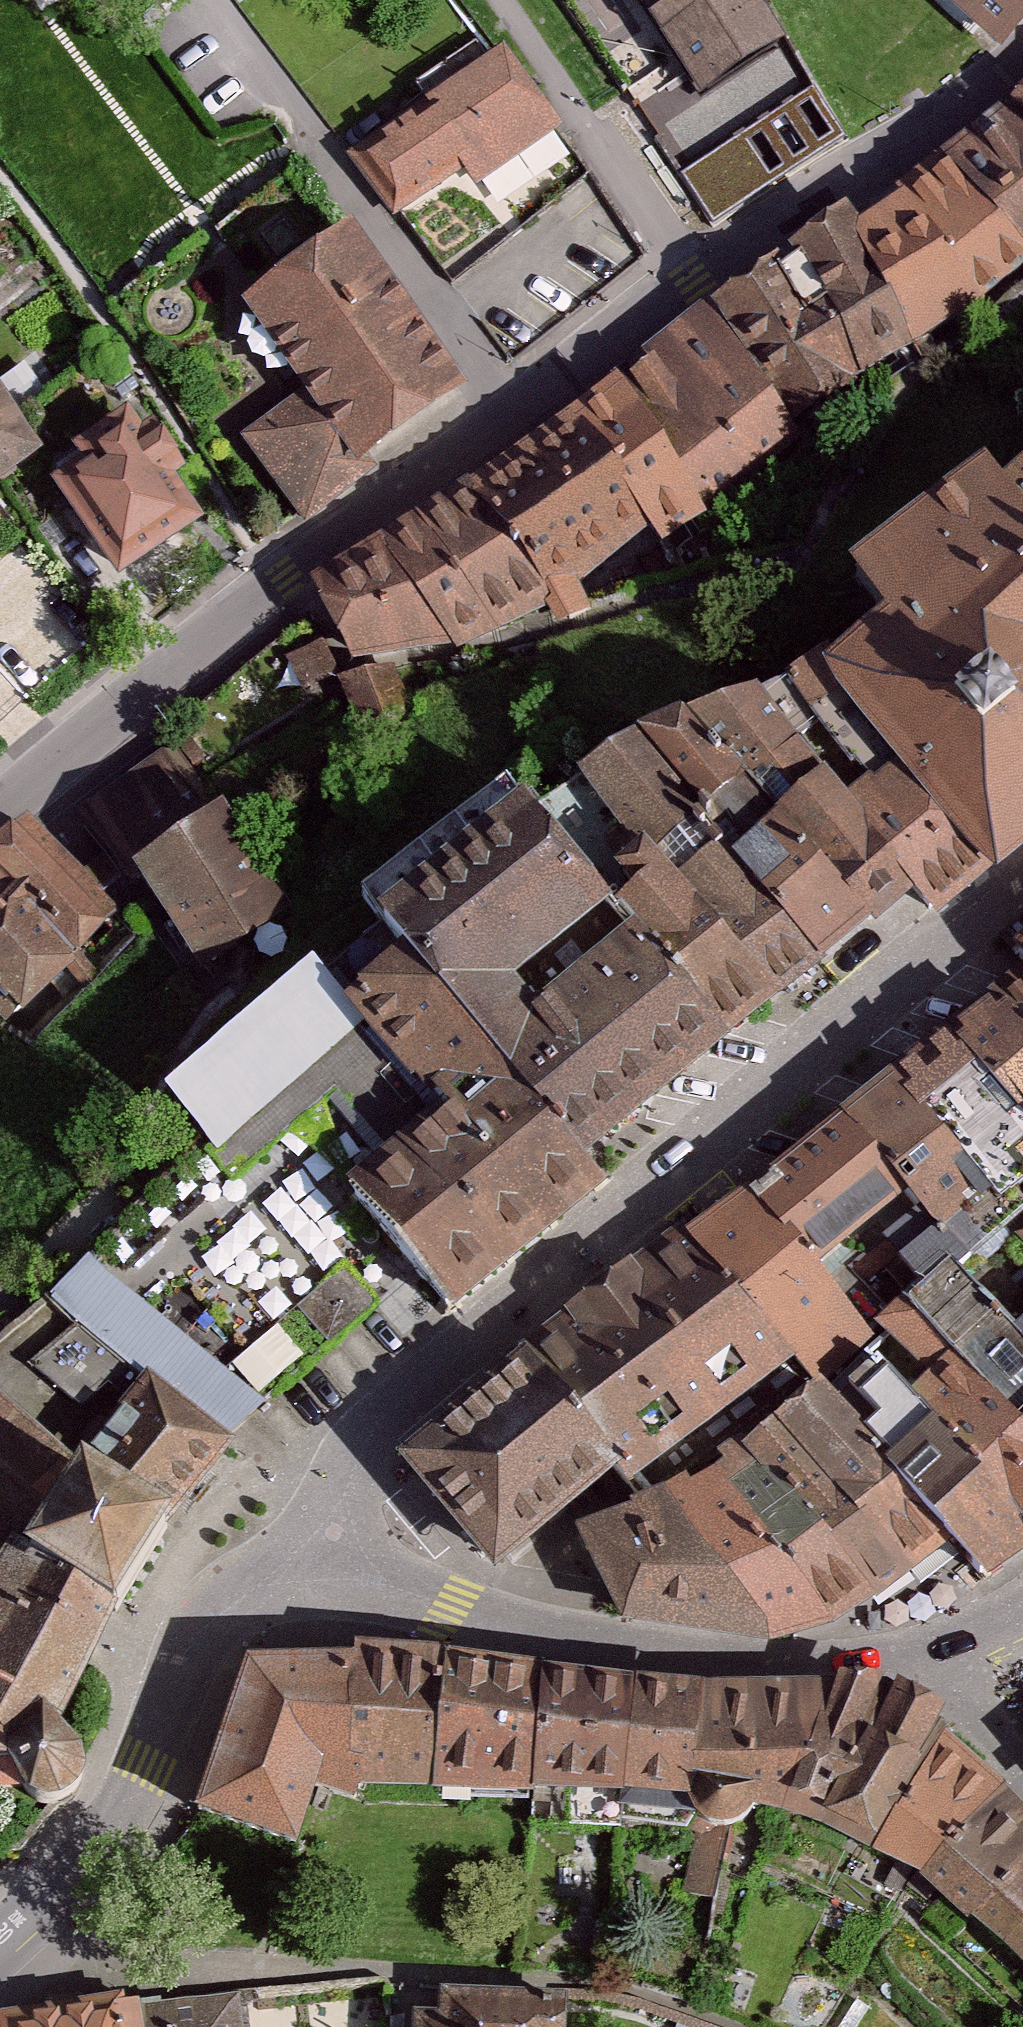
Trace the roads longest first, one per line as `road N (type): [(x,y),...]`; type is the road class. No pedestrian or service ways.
road 1 (tertiary): [(0,811),(284,578),(635,324),(967,106),(1022,47)]
road 2 (residential): [(1022,895),(433,1380),(272,1542)]
road 3 (residential): [(918,1655),(778,1666),(532,1640),(272,1542)]
road 4 (residential): [(272,1542),(217,1609),(145,1766),(95,1851),(0,1967)]
road 5 (residential): [(918,1655),(1022,1785)]

